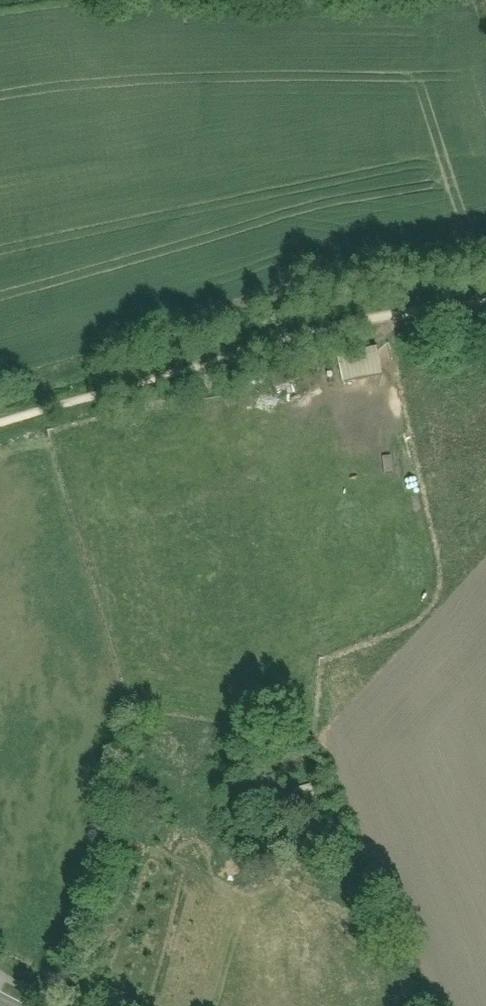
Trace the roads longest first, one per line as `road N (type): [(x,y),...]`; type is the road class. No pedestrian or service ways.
road 1 (track): [(485,307),(337,327),(0,427)]

